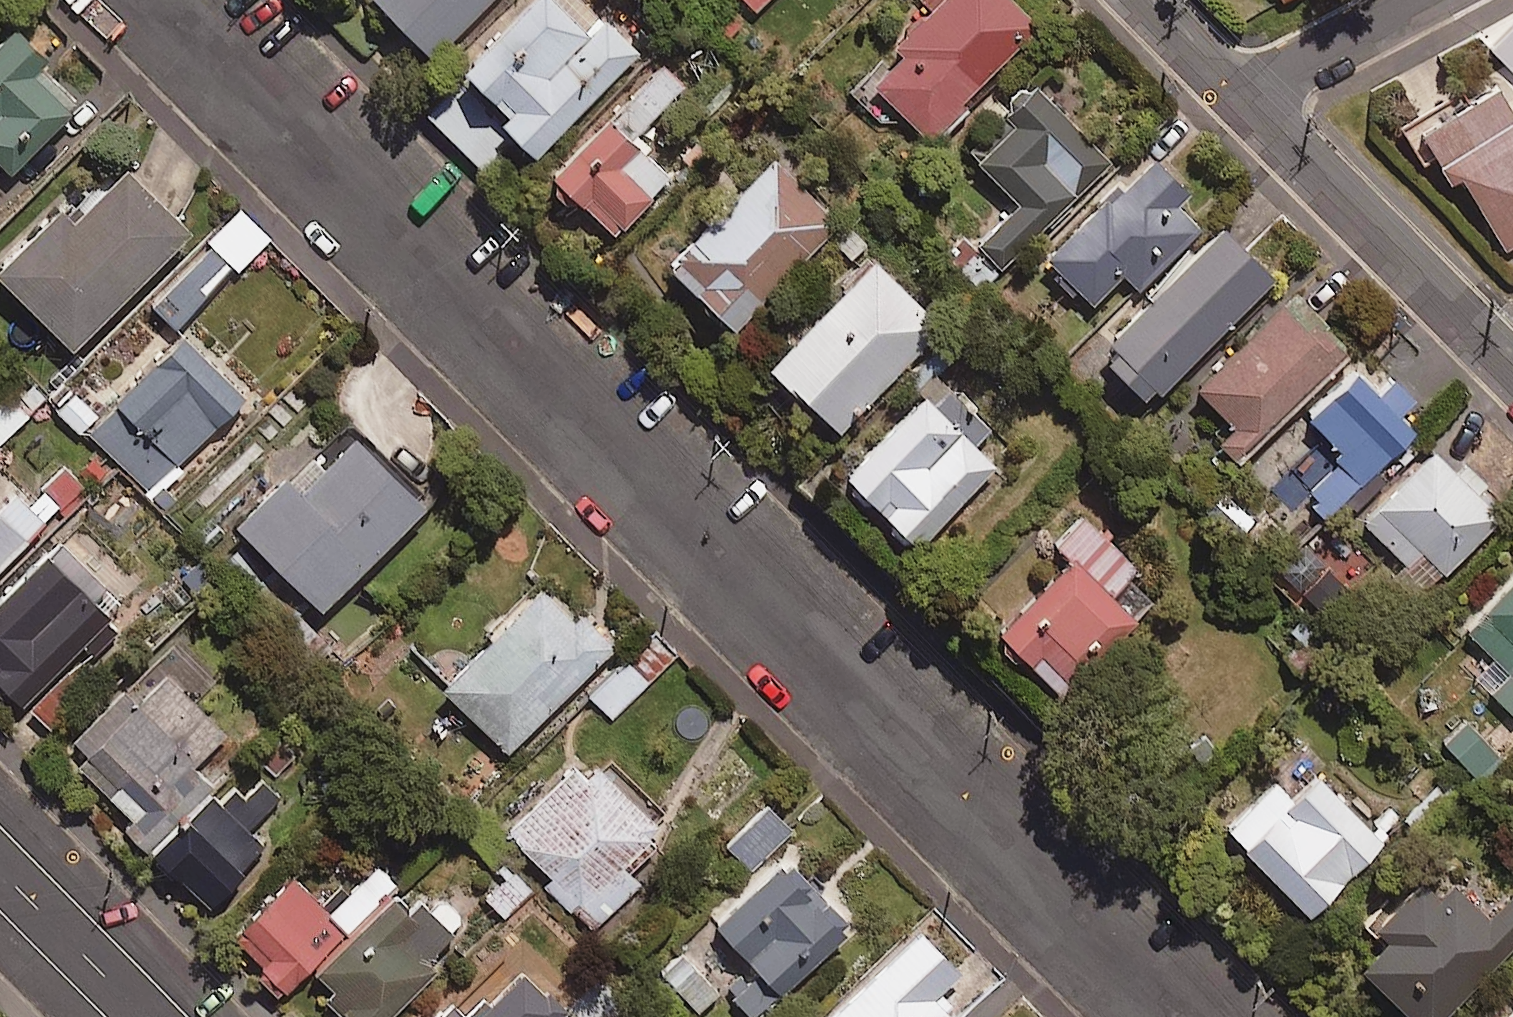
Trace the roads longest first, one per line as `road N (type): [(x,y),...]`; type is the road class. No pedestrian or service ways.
road 1 (residential): [(1178,1016),(172,0)]
road 2 (tertiary): [(1232,99),(1512,379)]
road 3 (residential): [(1232,99),(1421,0)]
road 4 (residential): [(142,1016),(0,873)]
road 5 (tertiary): [(1136,0),(1232,99)]

